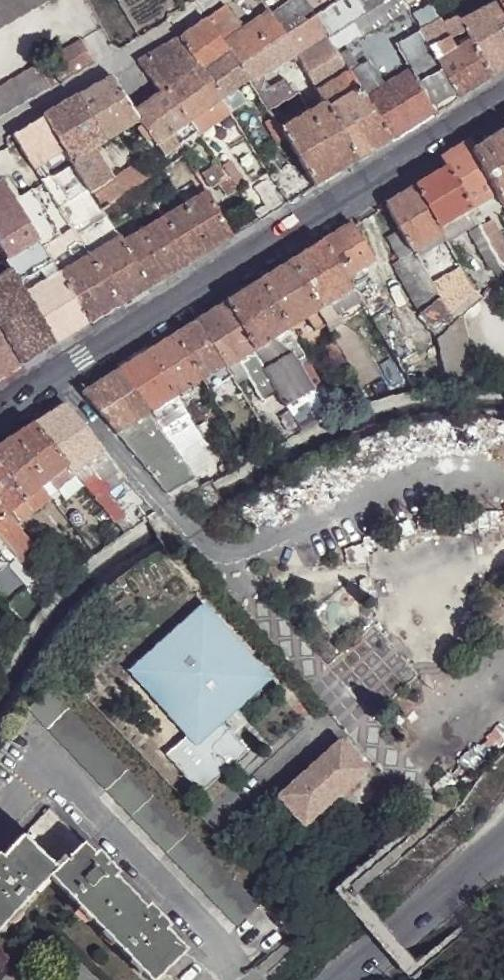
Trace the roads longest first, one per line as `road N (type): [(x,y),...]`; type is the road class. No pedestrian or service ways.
road 1 (residential): [(503,97),(59,374)]
road 2 (unclassified): [(503,463),(466,457),(386,477),(256,545),(214,549)]
road 3 (residential): [(59,374),(160,500),(194,530)]
road 4 (residential): [(170,32),(0,130)]
road 5 (primary): [(458,888),(344,979)]
road 6 (primary): [(353,979),(458,888)]

